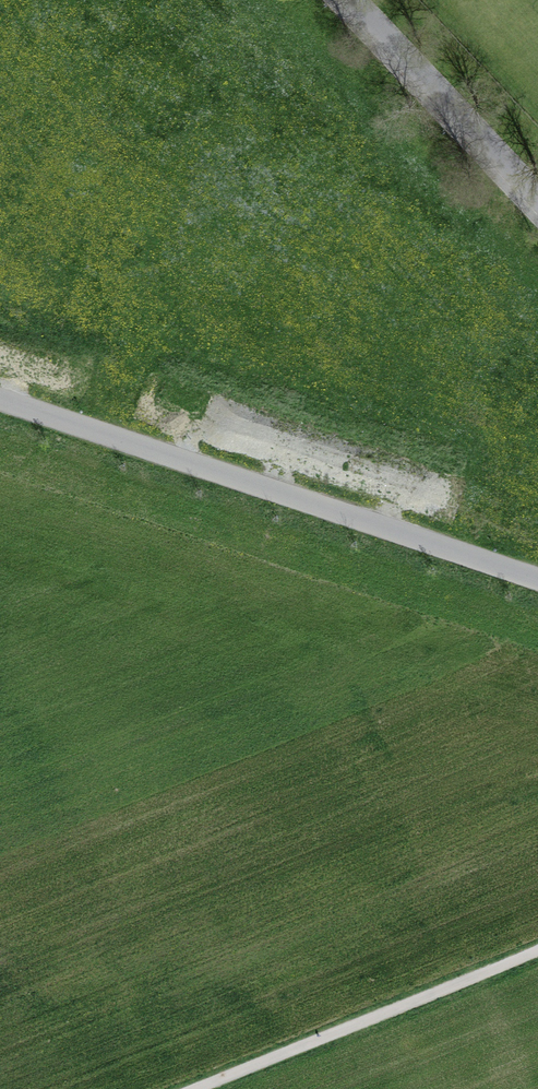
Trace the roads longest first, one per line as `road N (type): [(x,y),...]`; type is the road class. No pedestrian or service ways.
road 1 (unclassified): [(0,399),(537,578)]
road 2 (track): [(190,1088),(537,951)]
road 3 (unclassified): [(361,0),(537,190)]

